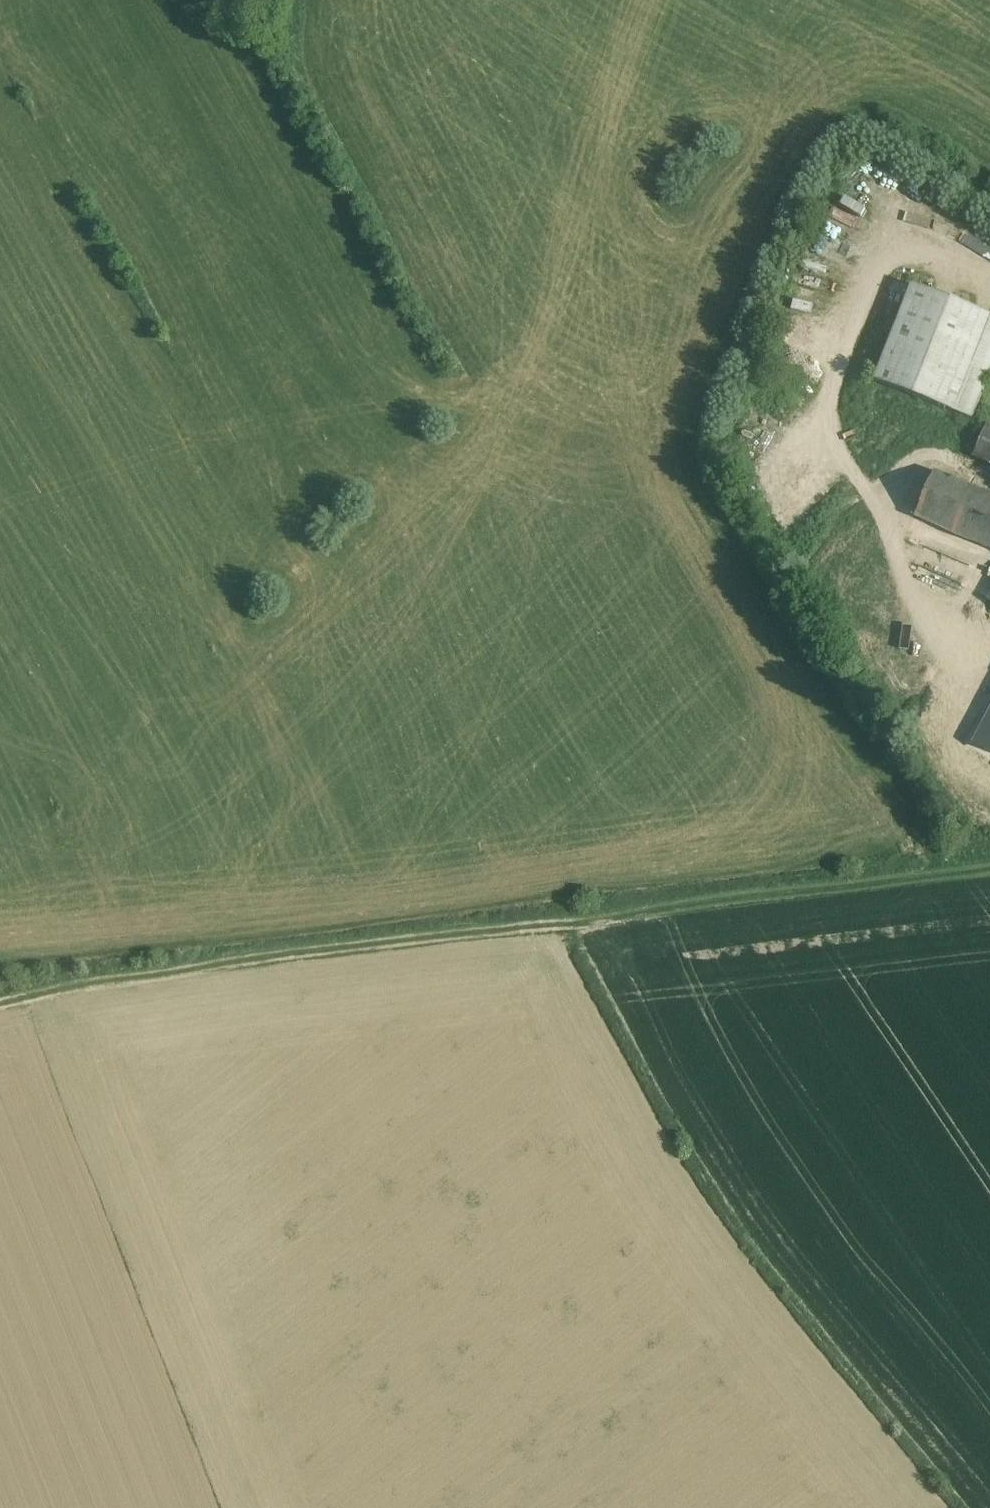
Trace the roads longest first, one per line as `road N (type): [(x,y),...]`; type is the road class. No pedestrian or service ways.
road 1 (track): [(989,863),(0,990)]

